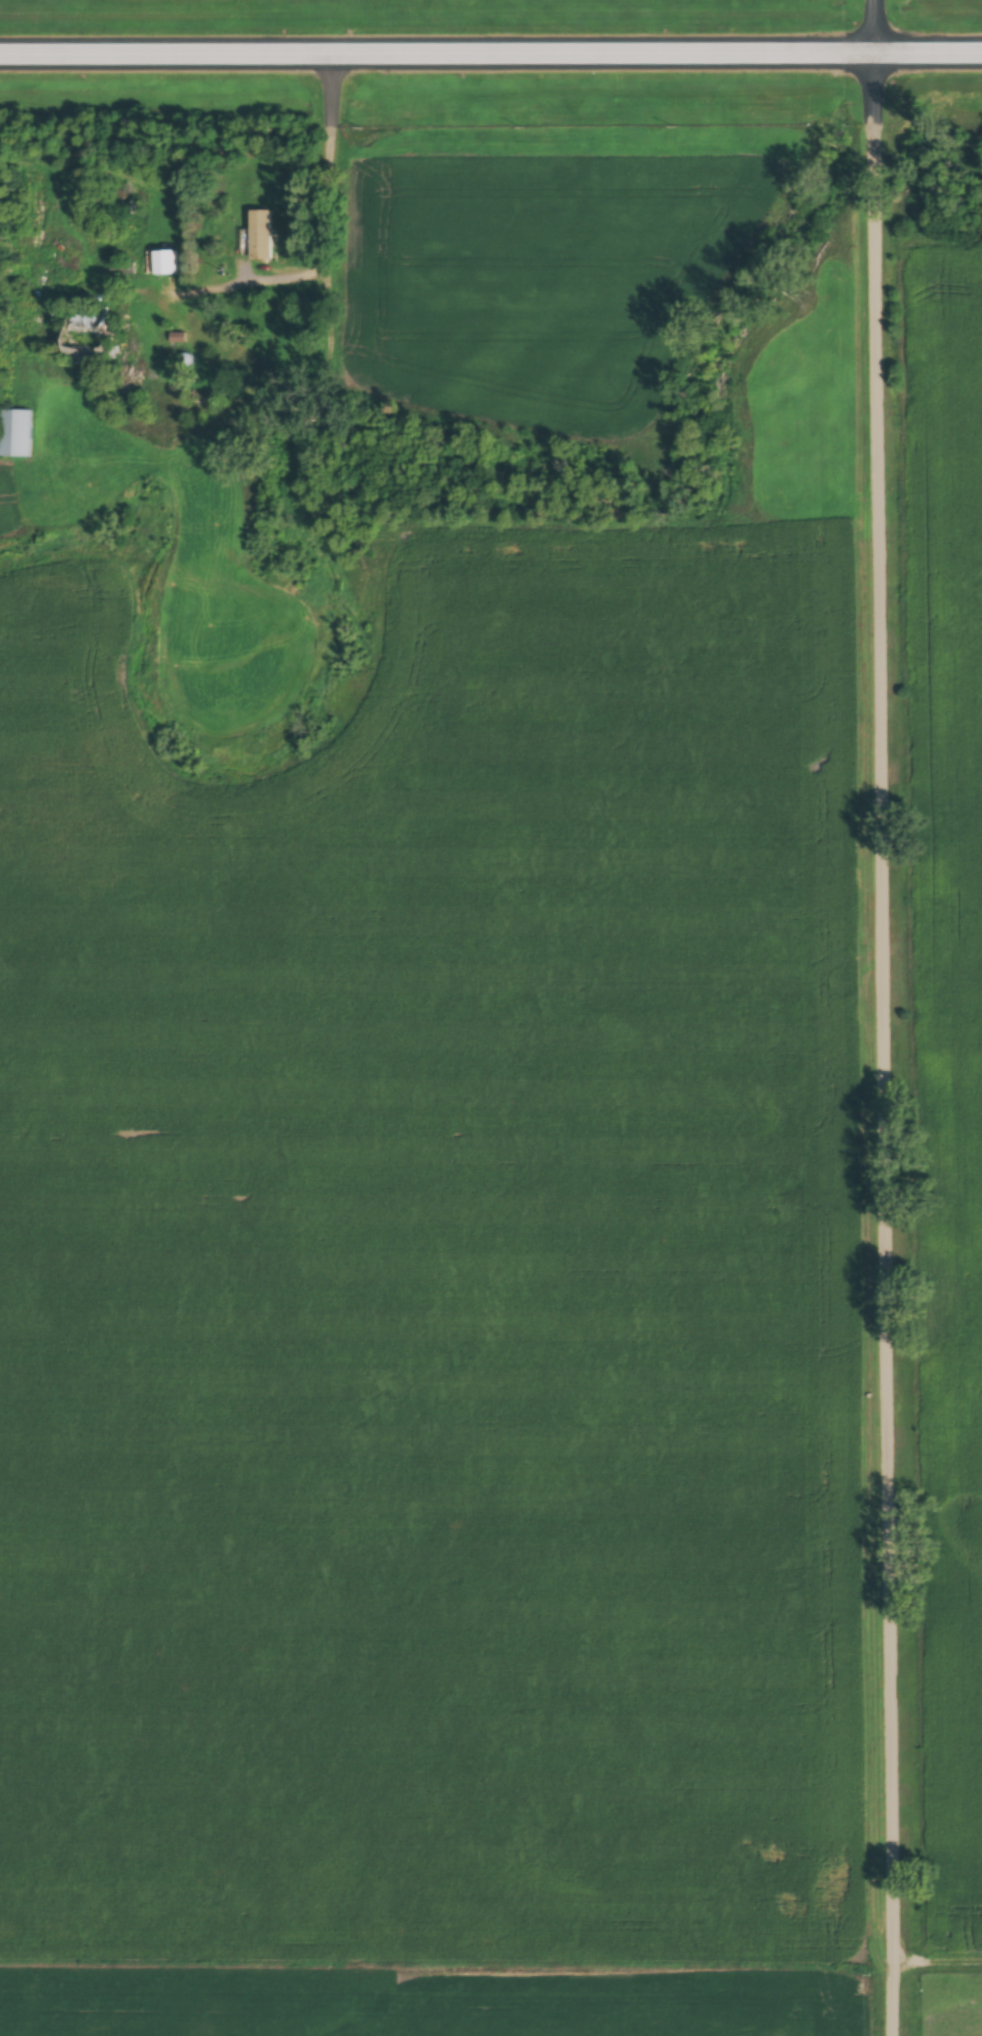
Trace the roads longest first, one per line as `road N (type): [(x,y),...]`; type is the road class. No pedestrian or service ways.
road 1 (residential): [(892,2035),(874,0)]
road 2 (primary): [(0,50),(981,47)]

